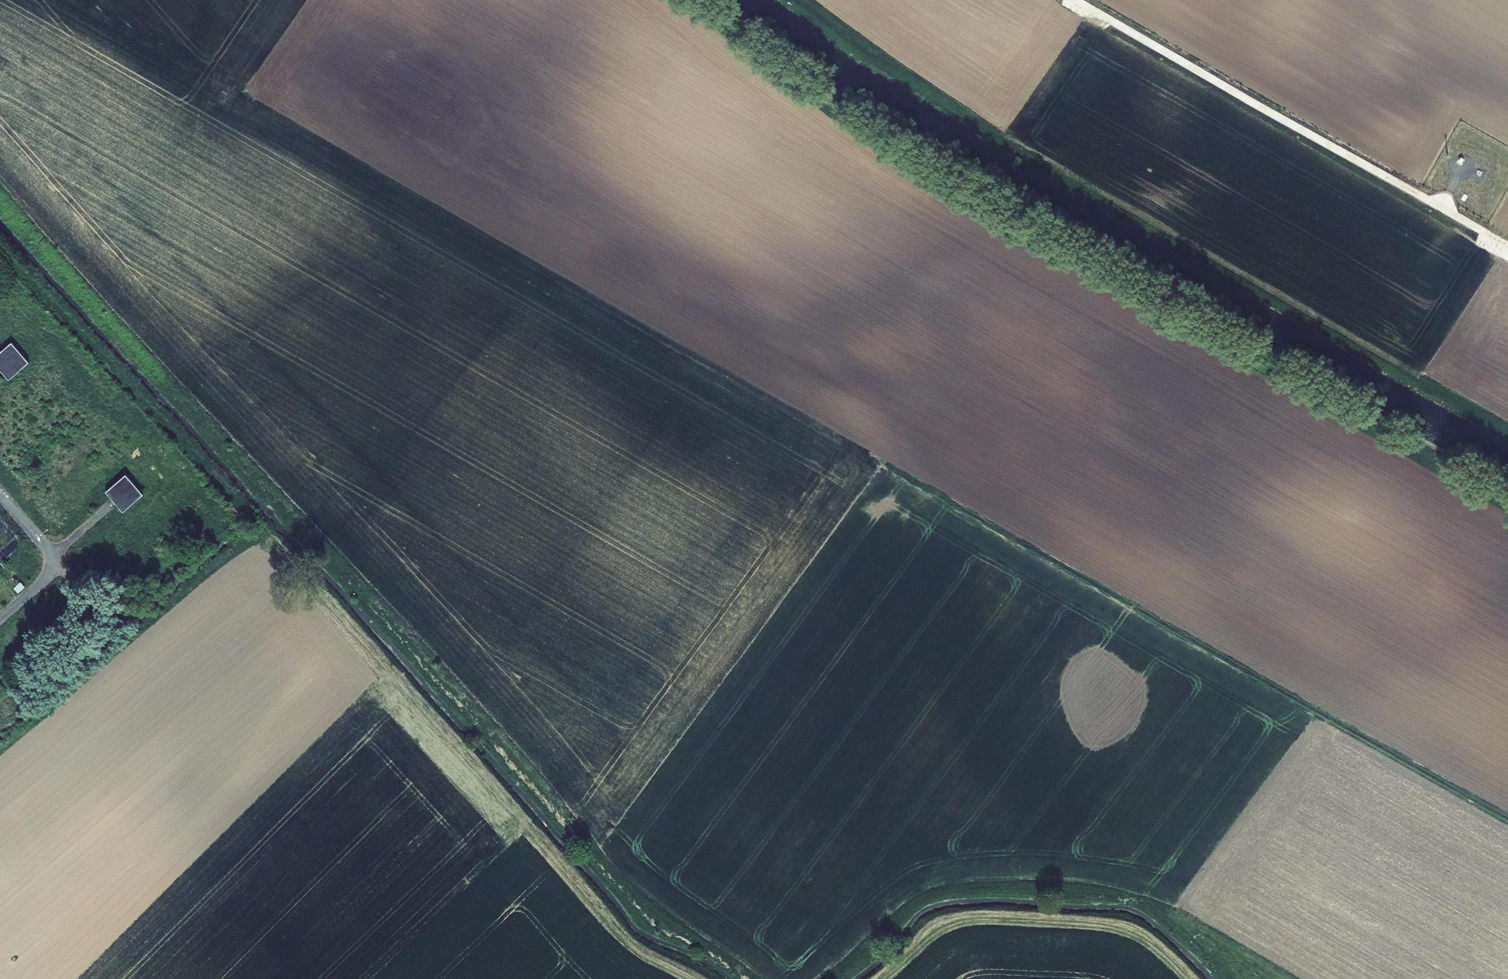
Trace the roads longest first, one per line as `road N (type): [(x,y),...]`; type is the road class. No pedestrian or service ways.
road 1 (track): [(882,464),(1507,818)]
road 2 (track): [(1507,245),(1077,0)]

